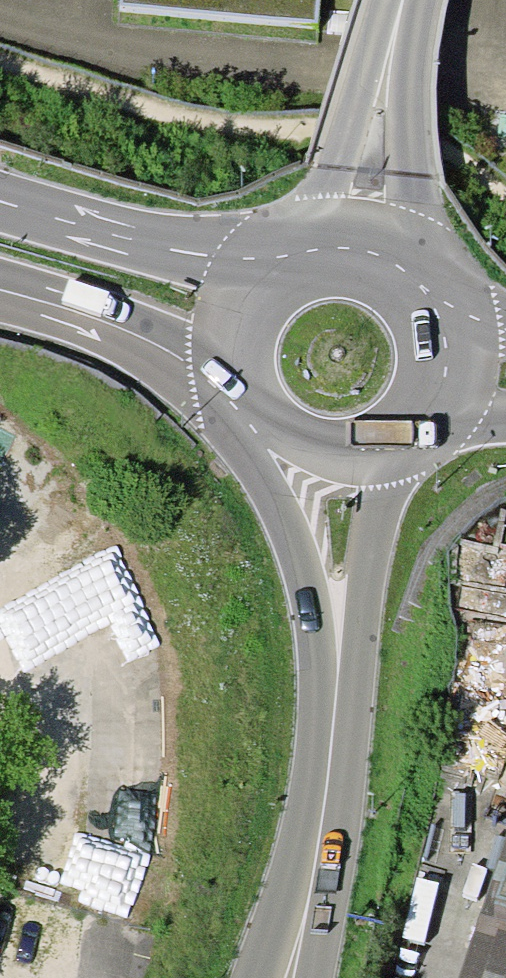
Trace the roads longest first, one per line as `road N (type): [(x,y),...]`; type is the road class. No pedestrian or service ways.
road 1 (secondary): [(257,412),(308,598),(315,705),(308,796),(257,977)]
road 2 (secondary): [(311,977),(374,527),(397,443)]
road 3 (trunk): [(278,261),(157,247),(0,202)]
road 4 (trunk): [(0,290),(110,324),(246,395)]
road 5 (unclassified): [(360,240),(403,0)]
road 6 (trunk): [(452,366),(452,331),(433,283),(393,250),(360,240)]
road 7 (trunk): [(257,412),(313,452),(347,456),(397,443)]
road 8 (trunk): [(278,261),(238,322),(246,395)]

